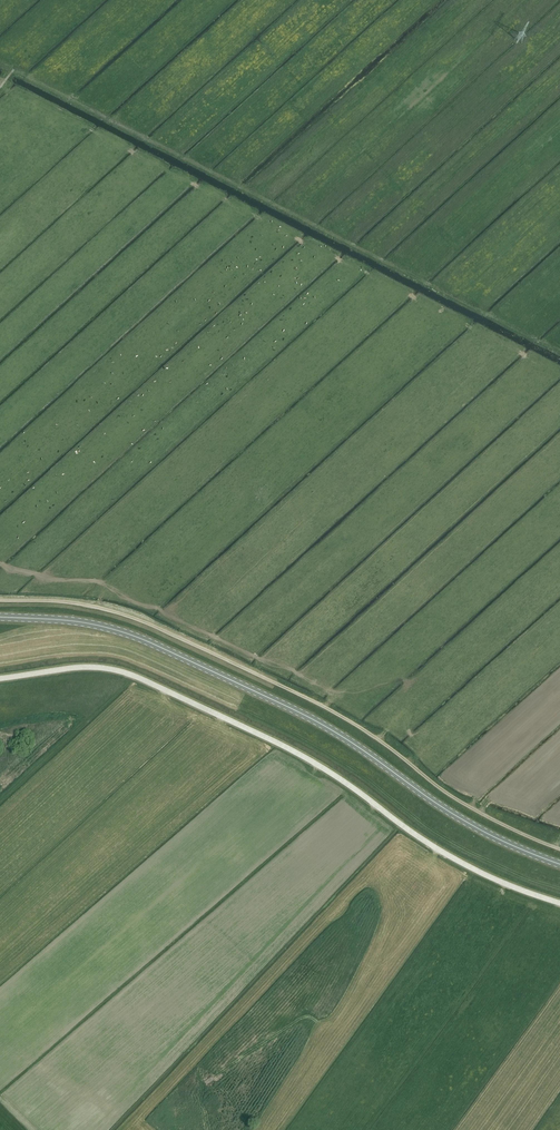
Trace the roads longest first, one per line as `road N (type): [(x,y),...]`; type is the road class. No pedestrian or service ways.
road 1 (track): [(559,849),(457,799),(324,706),(151,624),(80,603),(0,599)]
road 2 (primary): [(559,864),(472,825),(312,719),(151,643),(88,623),(0,617)]
road 3 (unclassified): [(559,903),(475,870),(314,762),(136,677),(88,667),(0,678)]

